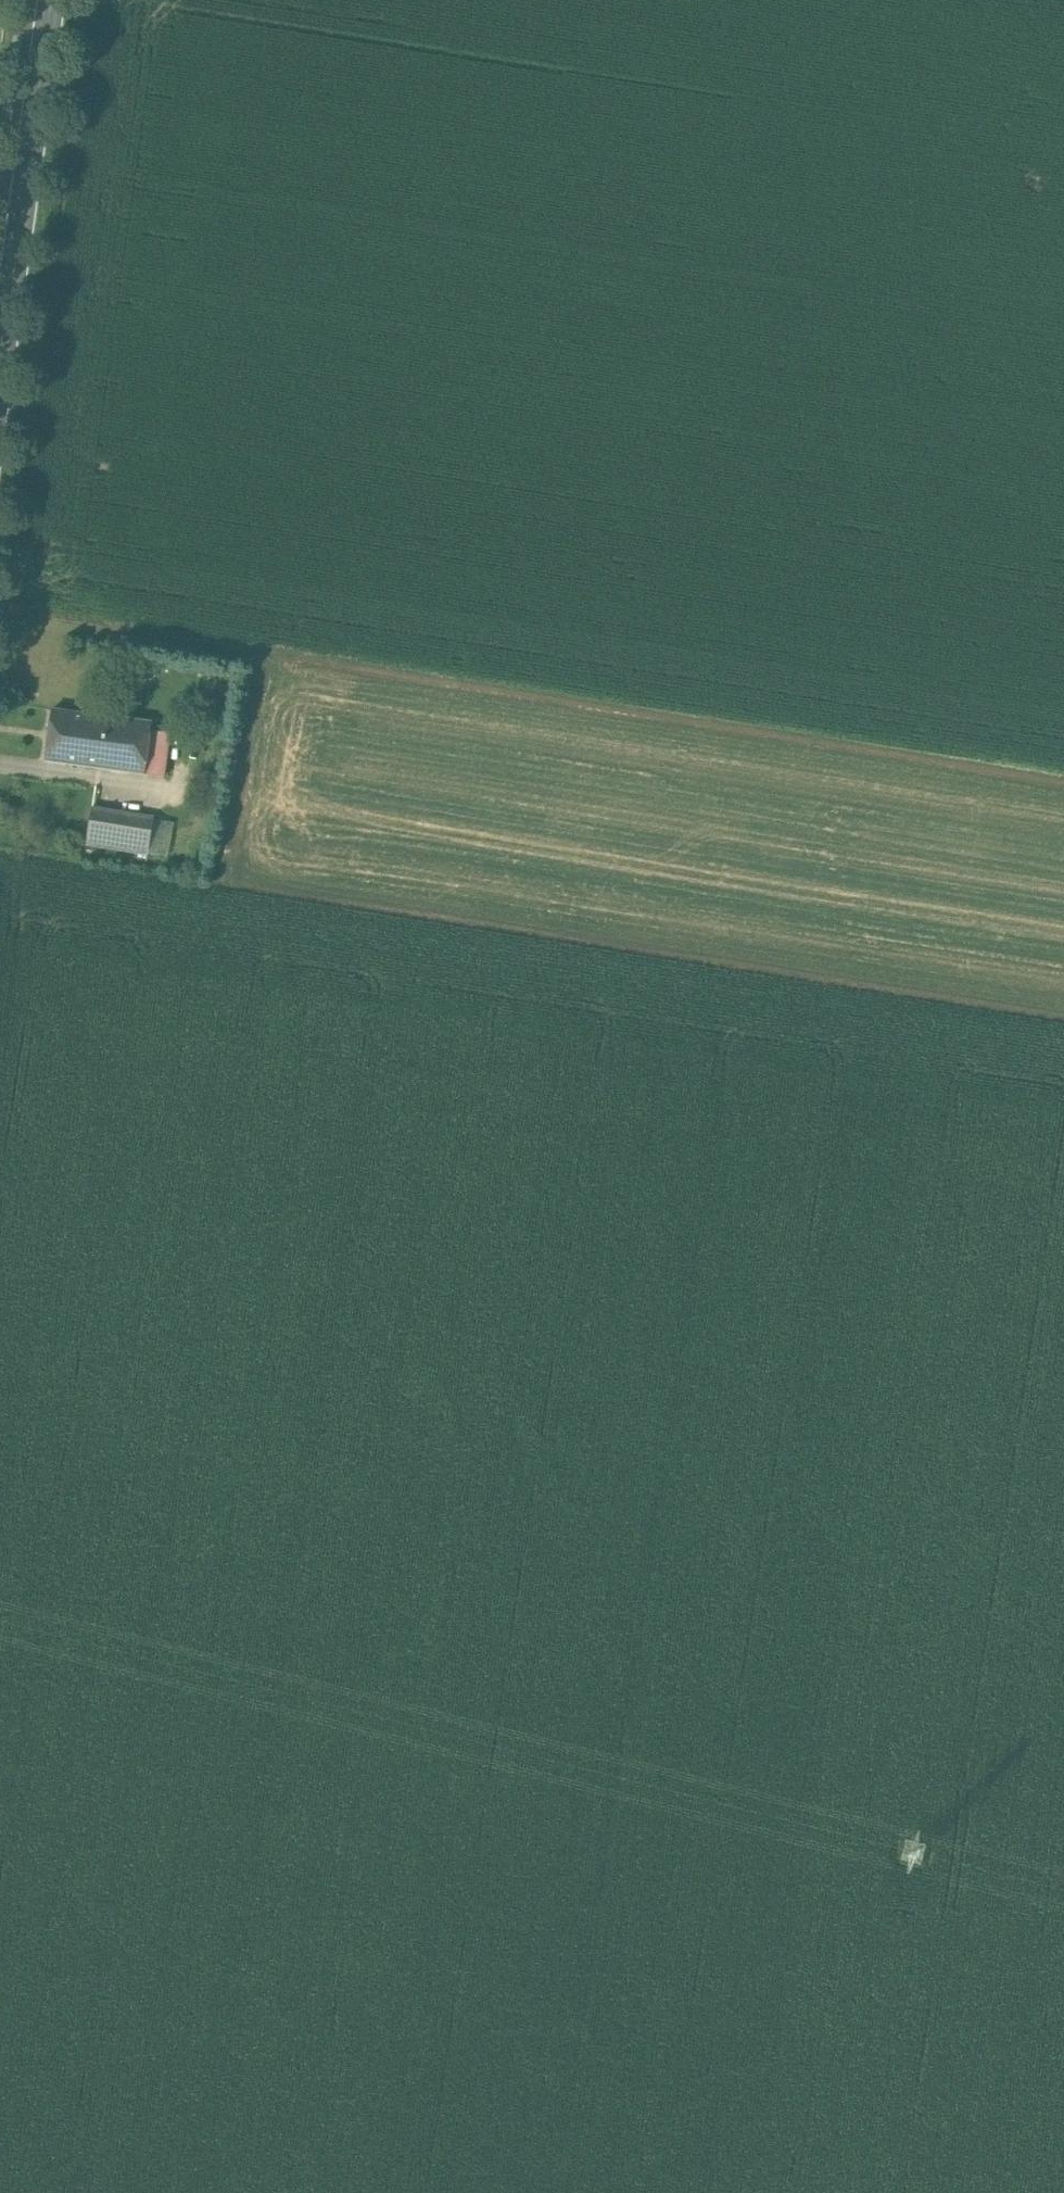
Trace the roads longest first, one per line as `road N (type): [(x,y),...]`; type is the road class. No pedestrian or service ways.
road 1 (tertiary): [(0,370),(52,0)]

